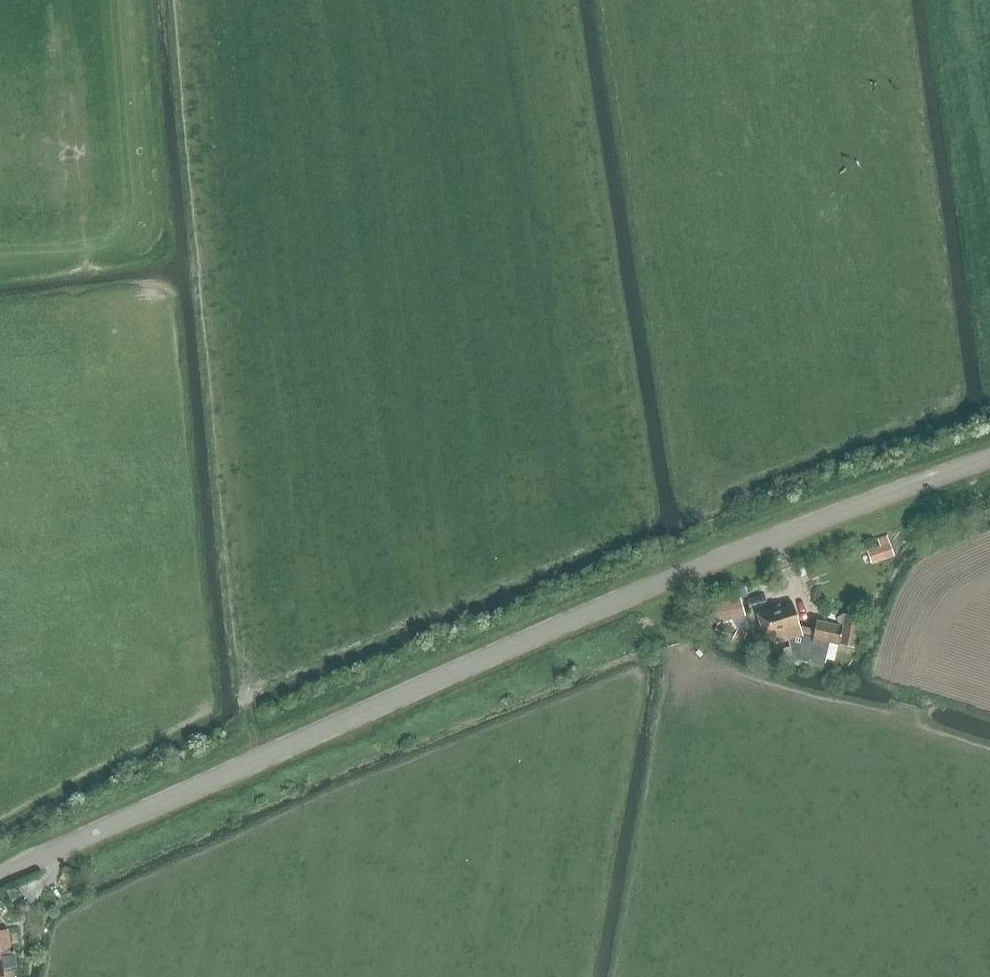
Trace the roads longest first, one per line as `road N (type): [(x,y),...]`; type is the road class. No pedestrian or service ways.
road 1 (tertiary): [(0,875),(674,577),(989,457)]

